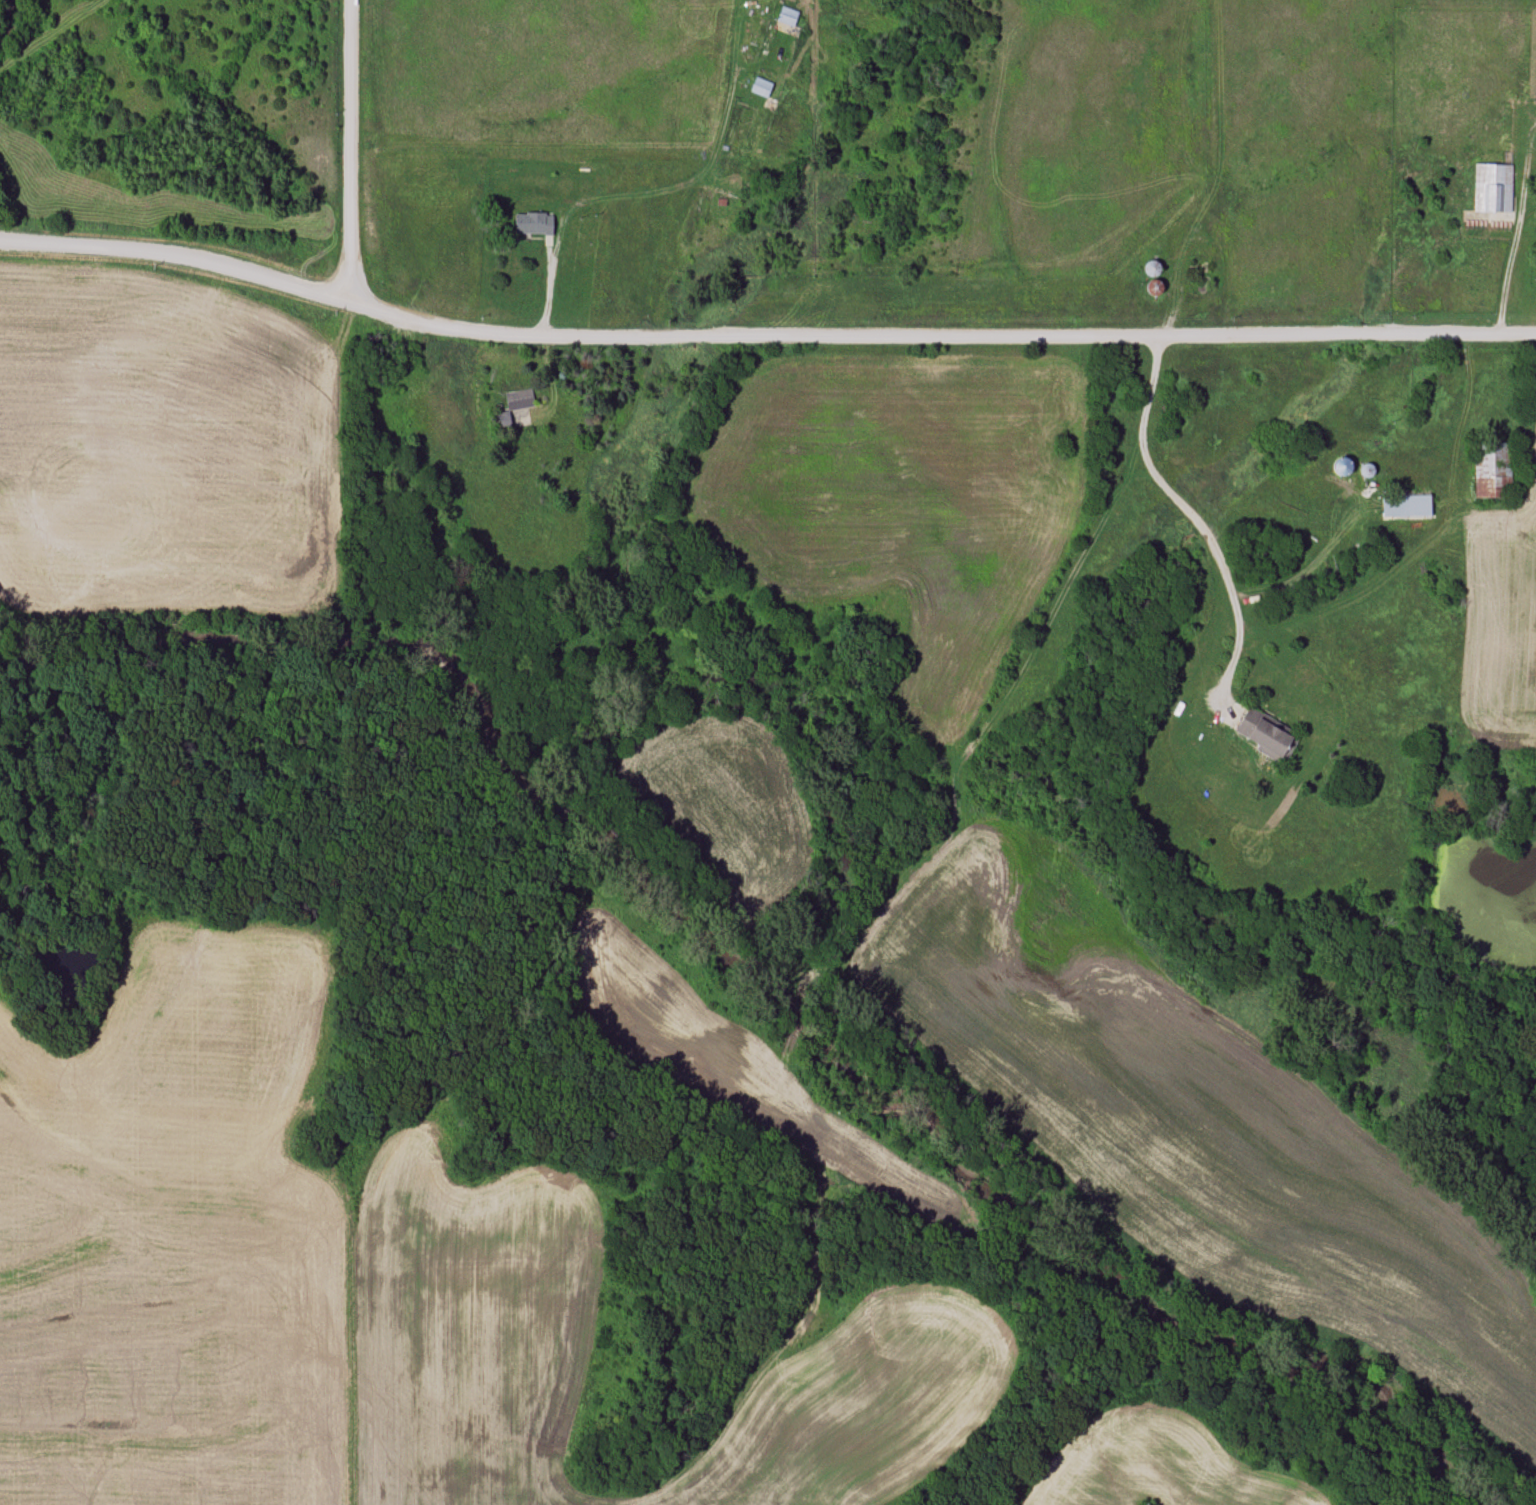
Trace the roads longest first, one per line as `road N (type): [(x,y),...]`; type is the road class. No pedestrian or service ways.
road 1 (residential): [(1535,332),(608,336),(457,329),(350,300)]
road 2 (residential): [(0,241),(153,251),(350,300)]
road 3 (residential): [(350,300),(351,0)]

